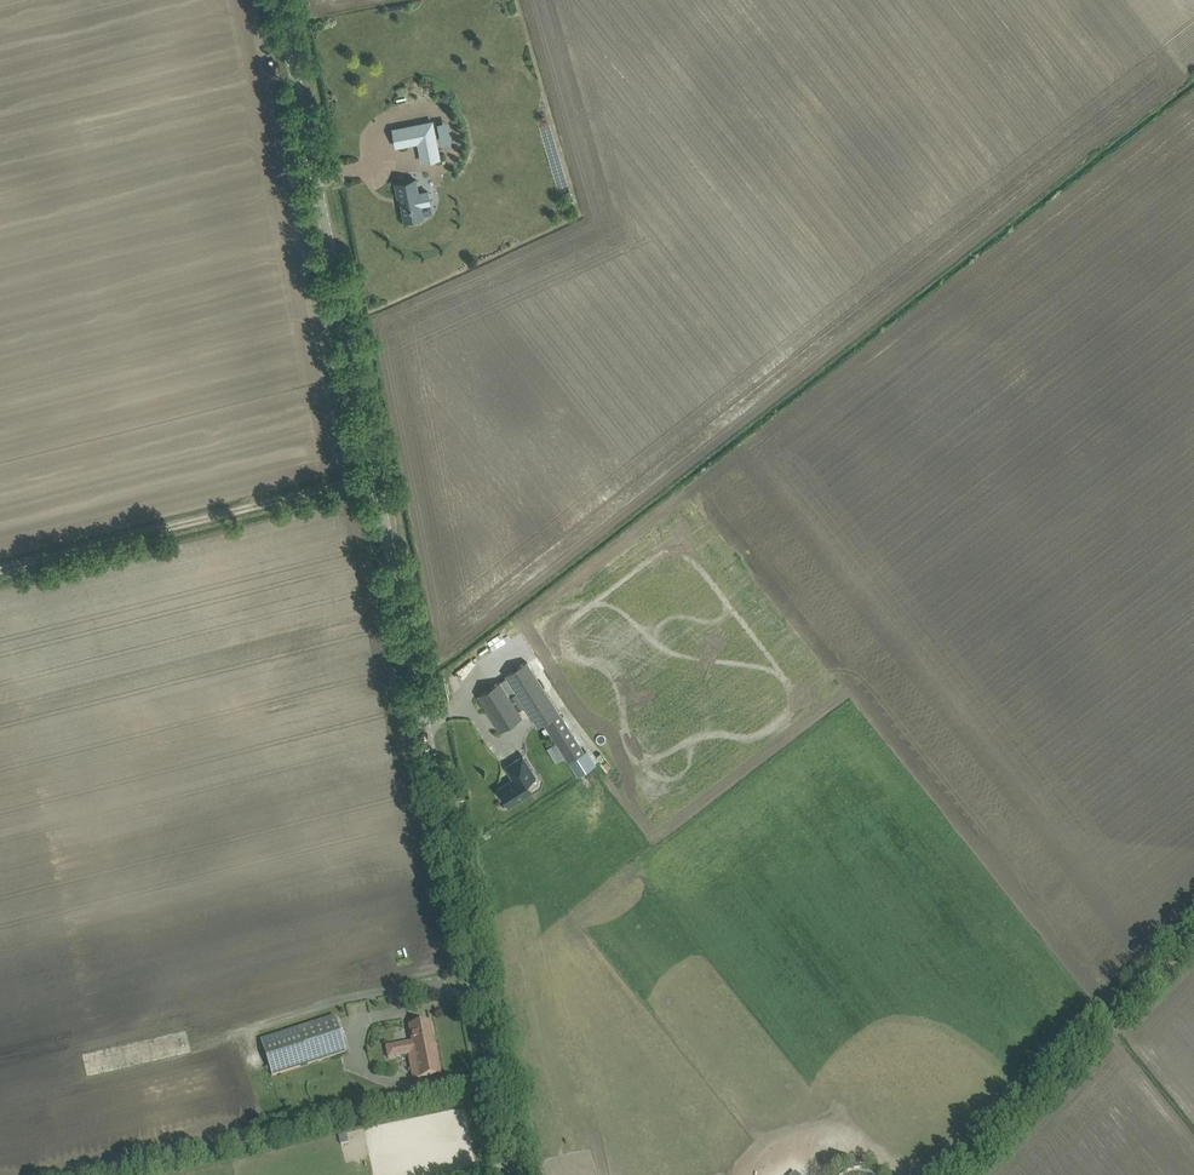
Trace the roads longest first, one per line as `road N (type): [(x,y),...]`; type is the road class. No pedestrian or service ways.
road 1 (unclassified): [(517,1174),(281,0)]
road 2 (track): [(0,571),(377,475)]
road 3 (track): [(1193,939),(960,1174)]

